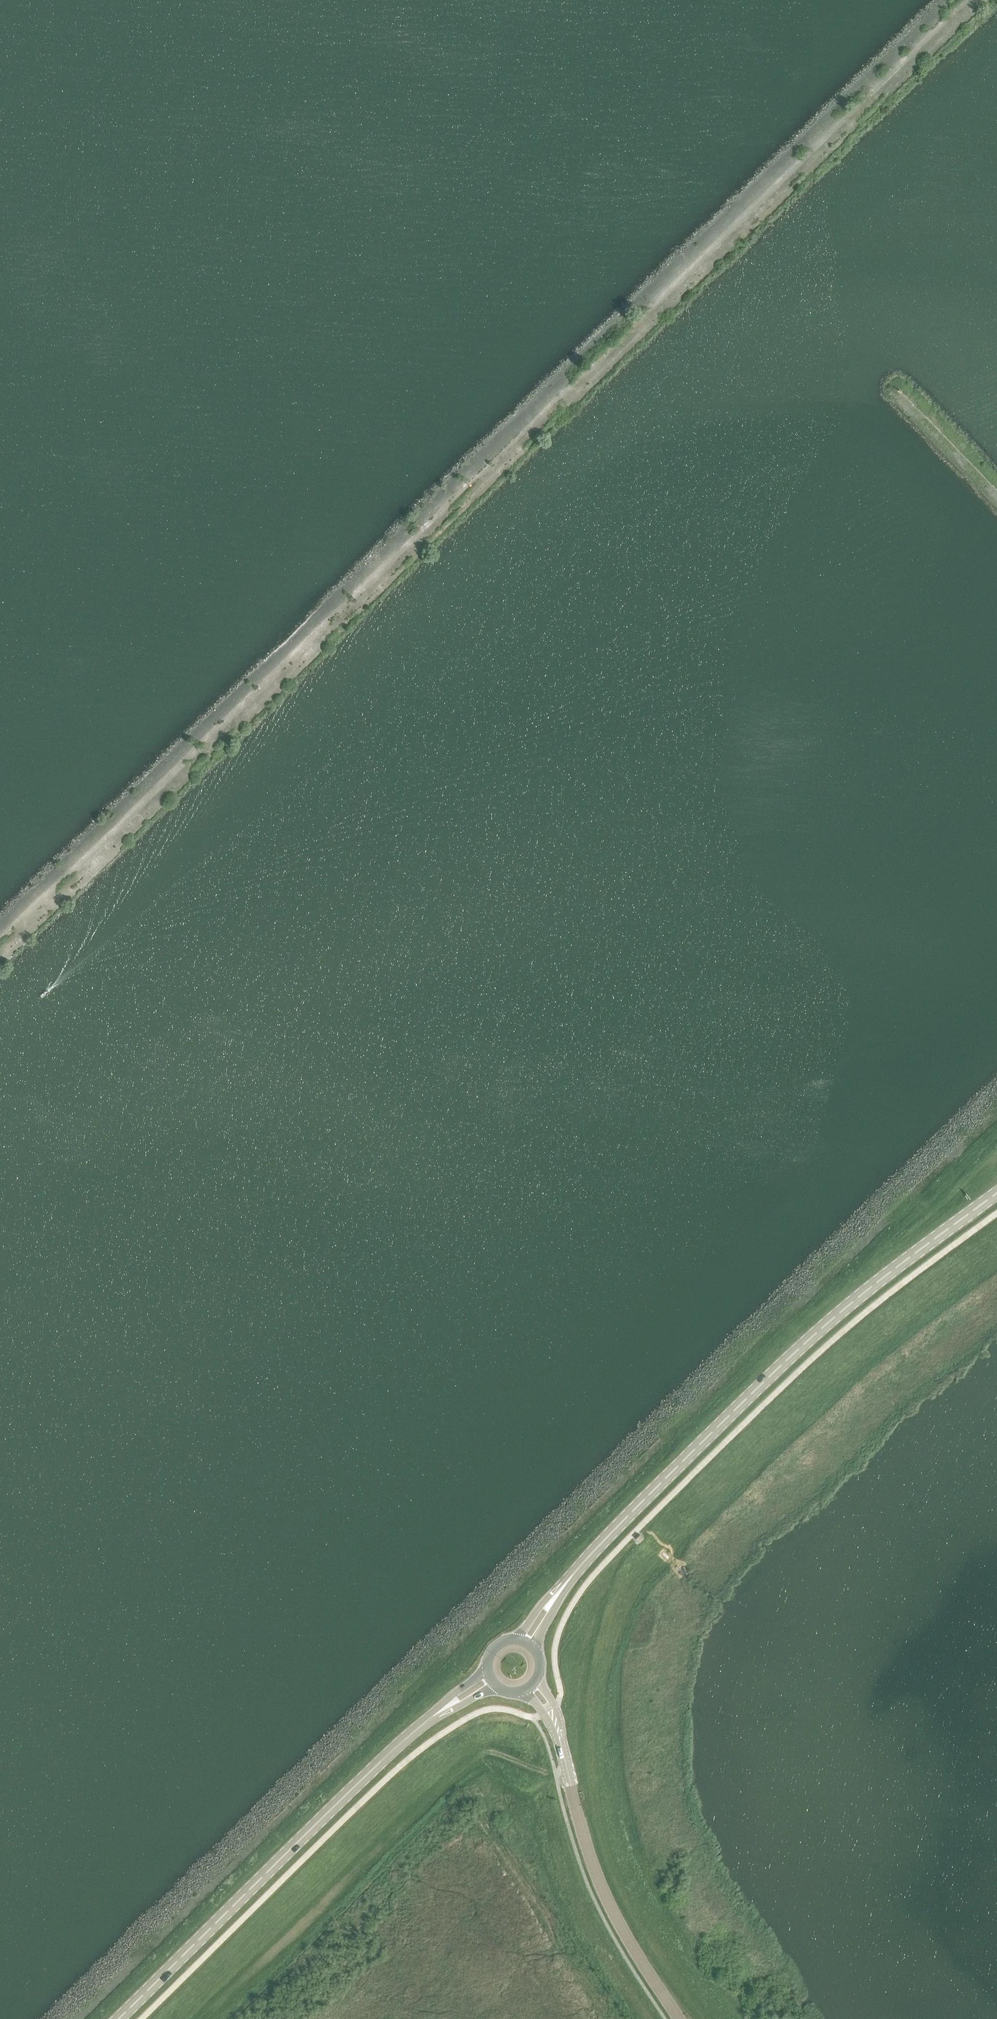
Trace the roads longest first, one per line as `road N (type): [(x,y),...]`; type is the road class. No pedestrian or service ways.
road 1 (secondary): [(561,1589),(788,1355),(996,1191)]
road 2 (secondary): [(114,2018),(443,1709)]
road 3 (tertiary): [(679,2018),(609,1903),(570,1788)]

